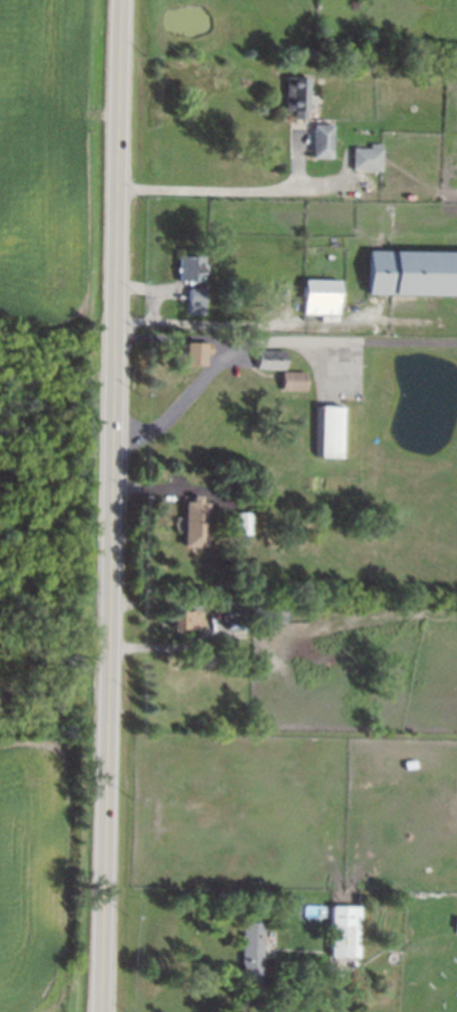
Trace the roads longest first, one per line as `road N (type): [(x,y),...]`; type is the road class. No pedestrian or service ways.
road 1 (tertiary): [(123,0),(103,1011)]

